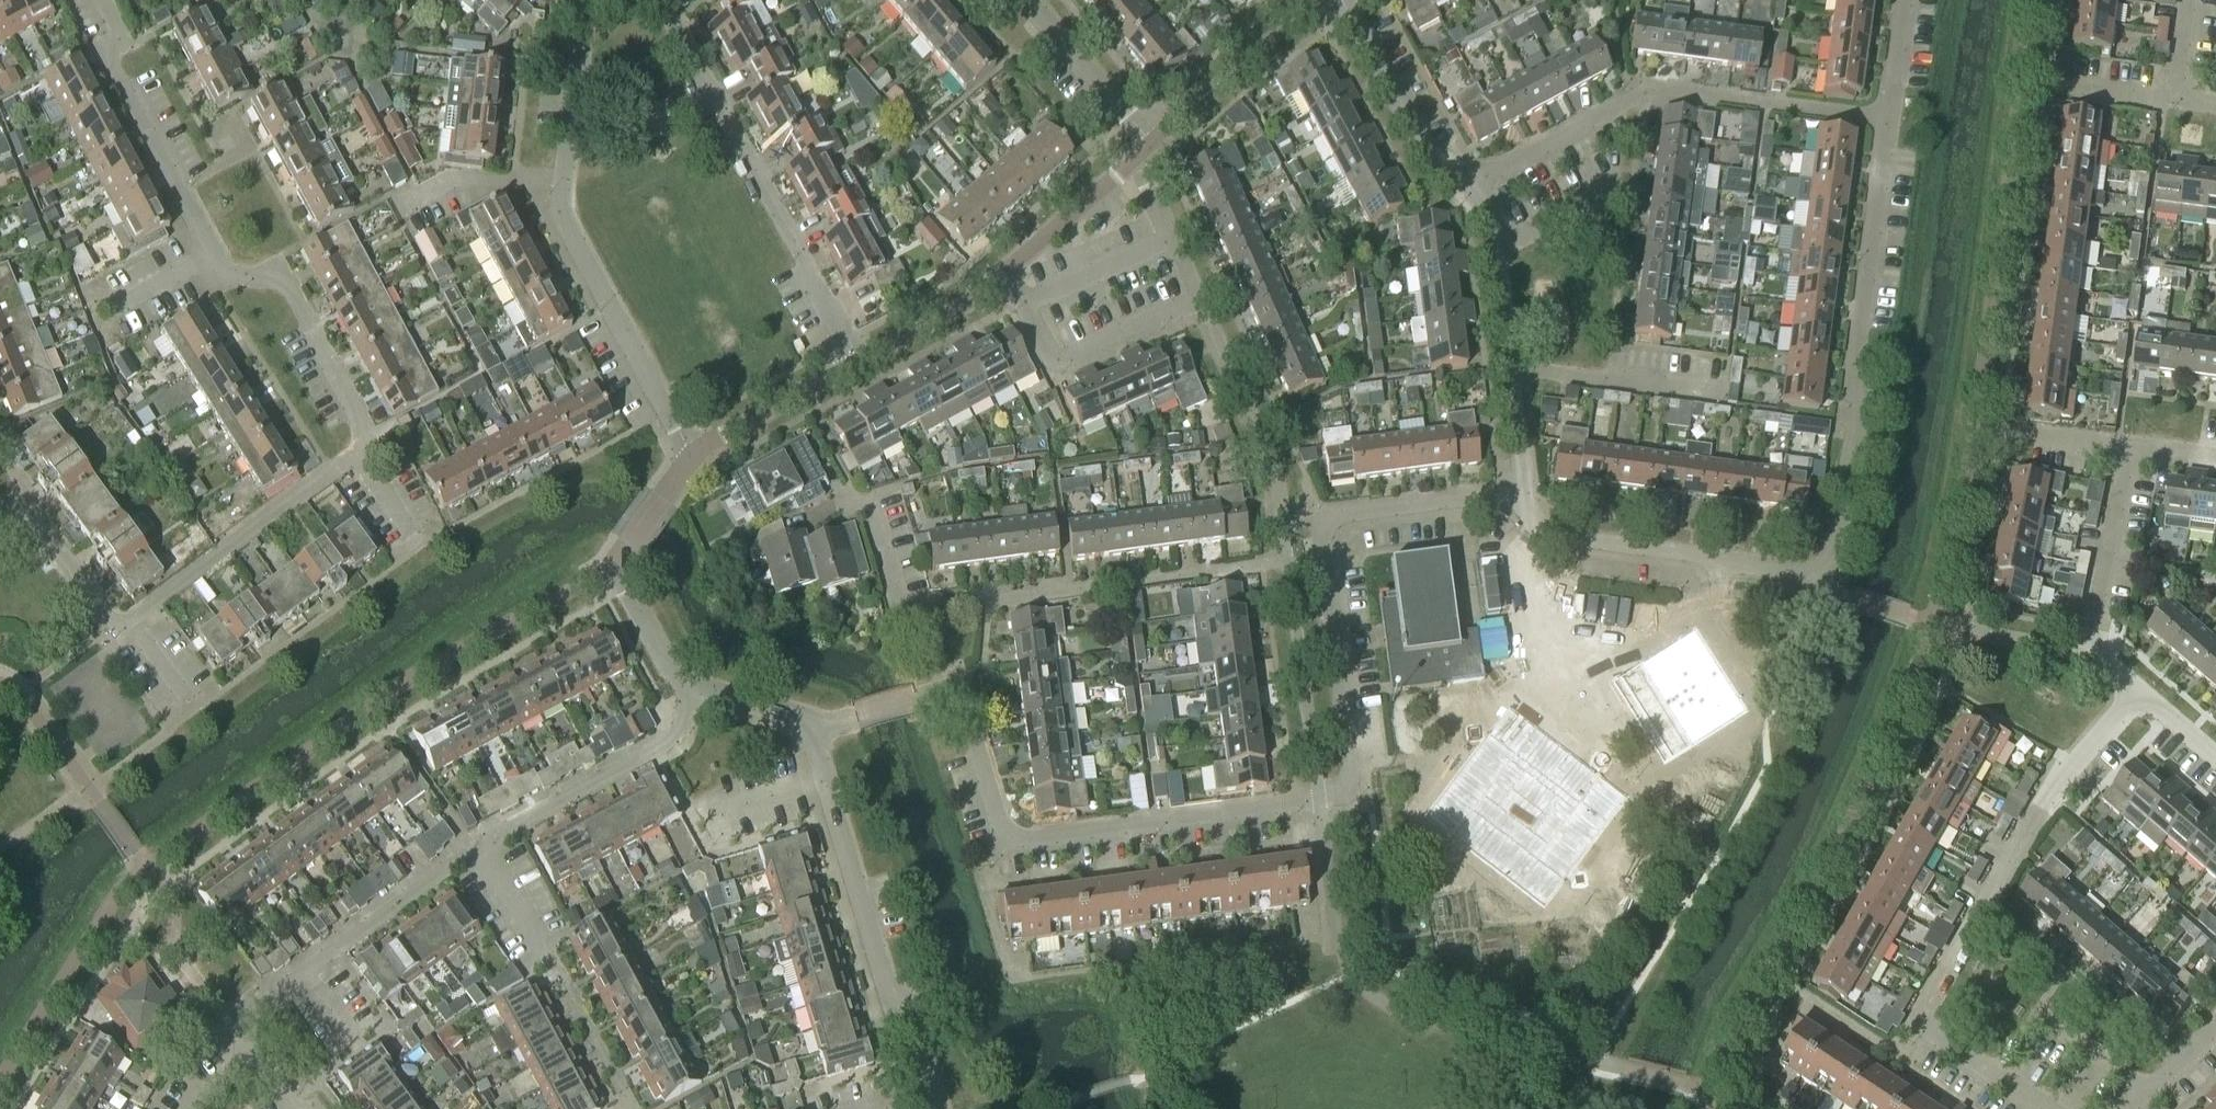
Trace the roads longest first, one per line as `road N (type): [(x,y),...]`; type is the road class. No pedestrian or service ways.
road 1 (residential): [(1520,499),(1345,515),(1326,526),(1321,546),(1350,768),(1348,787),(1332,798),(1007,836),(956,690)]
road 2 (residential): [(130,620),(359,451),(364,440),(285,282),(223,274),(112,69),(117,25),(103,0)]
road 3 (residential): [(256,1056),(234,1025),(506,829),(665,745),(679,728),(690,686)]
road 4 (residential): [(2139,692),(2049,797),(1923,1015),(1935,1039),(2045,1108)]
road 5 (residential): [(691,457),(565,223),(585,0)]
road 6 (residential): [(1812,581),(1831,556),(1862,412),(1852,379),(1887,117)]
road 7 (residential): [(1887,117),(1653,88),(1490,174),(1465,176)]
road 8 (residential): [(938,1108),(910,1014),(887,985),(811,730)]
road 9 (residential): [(691,457),(971,302),(999,276)]
road 10 (residential): [(1520,499),(1492,230),(1465,176)]
road 11 (residential): [(1812,581),(1752,561),(1552,534),(1533,522),(1520,499)]
road 12 (residential): [(690,686),(664,663),(613,566),(691,457)]
road 13 (residential): [(2139,692),(2091,642),(2135,452)]
road 14 (residential): [(1198,299),(1062,360),(999,276)]
road 15 (residential): [(1465,176),(1439,179),(1342,0)]
road 16 (residential): [(1135,158),(1151,143),(1028,0)]
road 17 (residential): [(999,276),(1135,158)]
road 18 (residential): [(130,620),(108,617),(35,520),(0,510)]
road 19 (residential): [(1198,299),(1135,158)]
road 20 (residential): [(811,730),(956,690)]
road 21 (residential): [(811,730),(791,715),(690,686)]
road 22 (residential): [(2126,1108),(2215,1024)]

